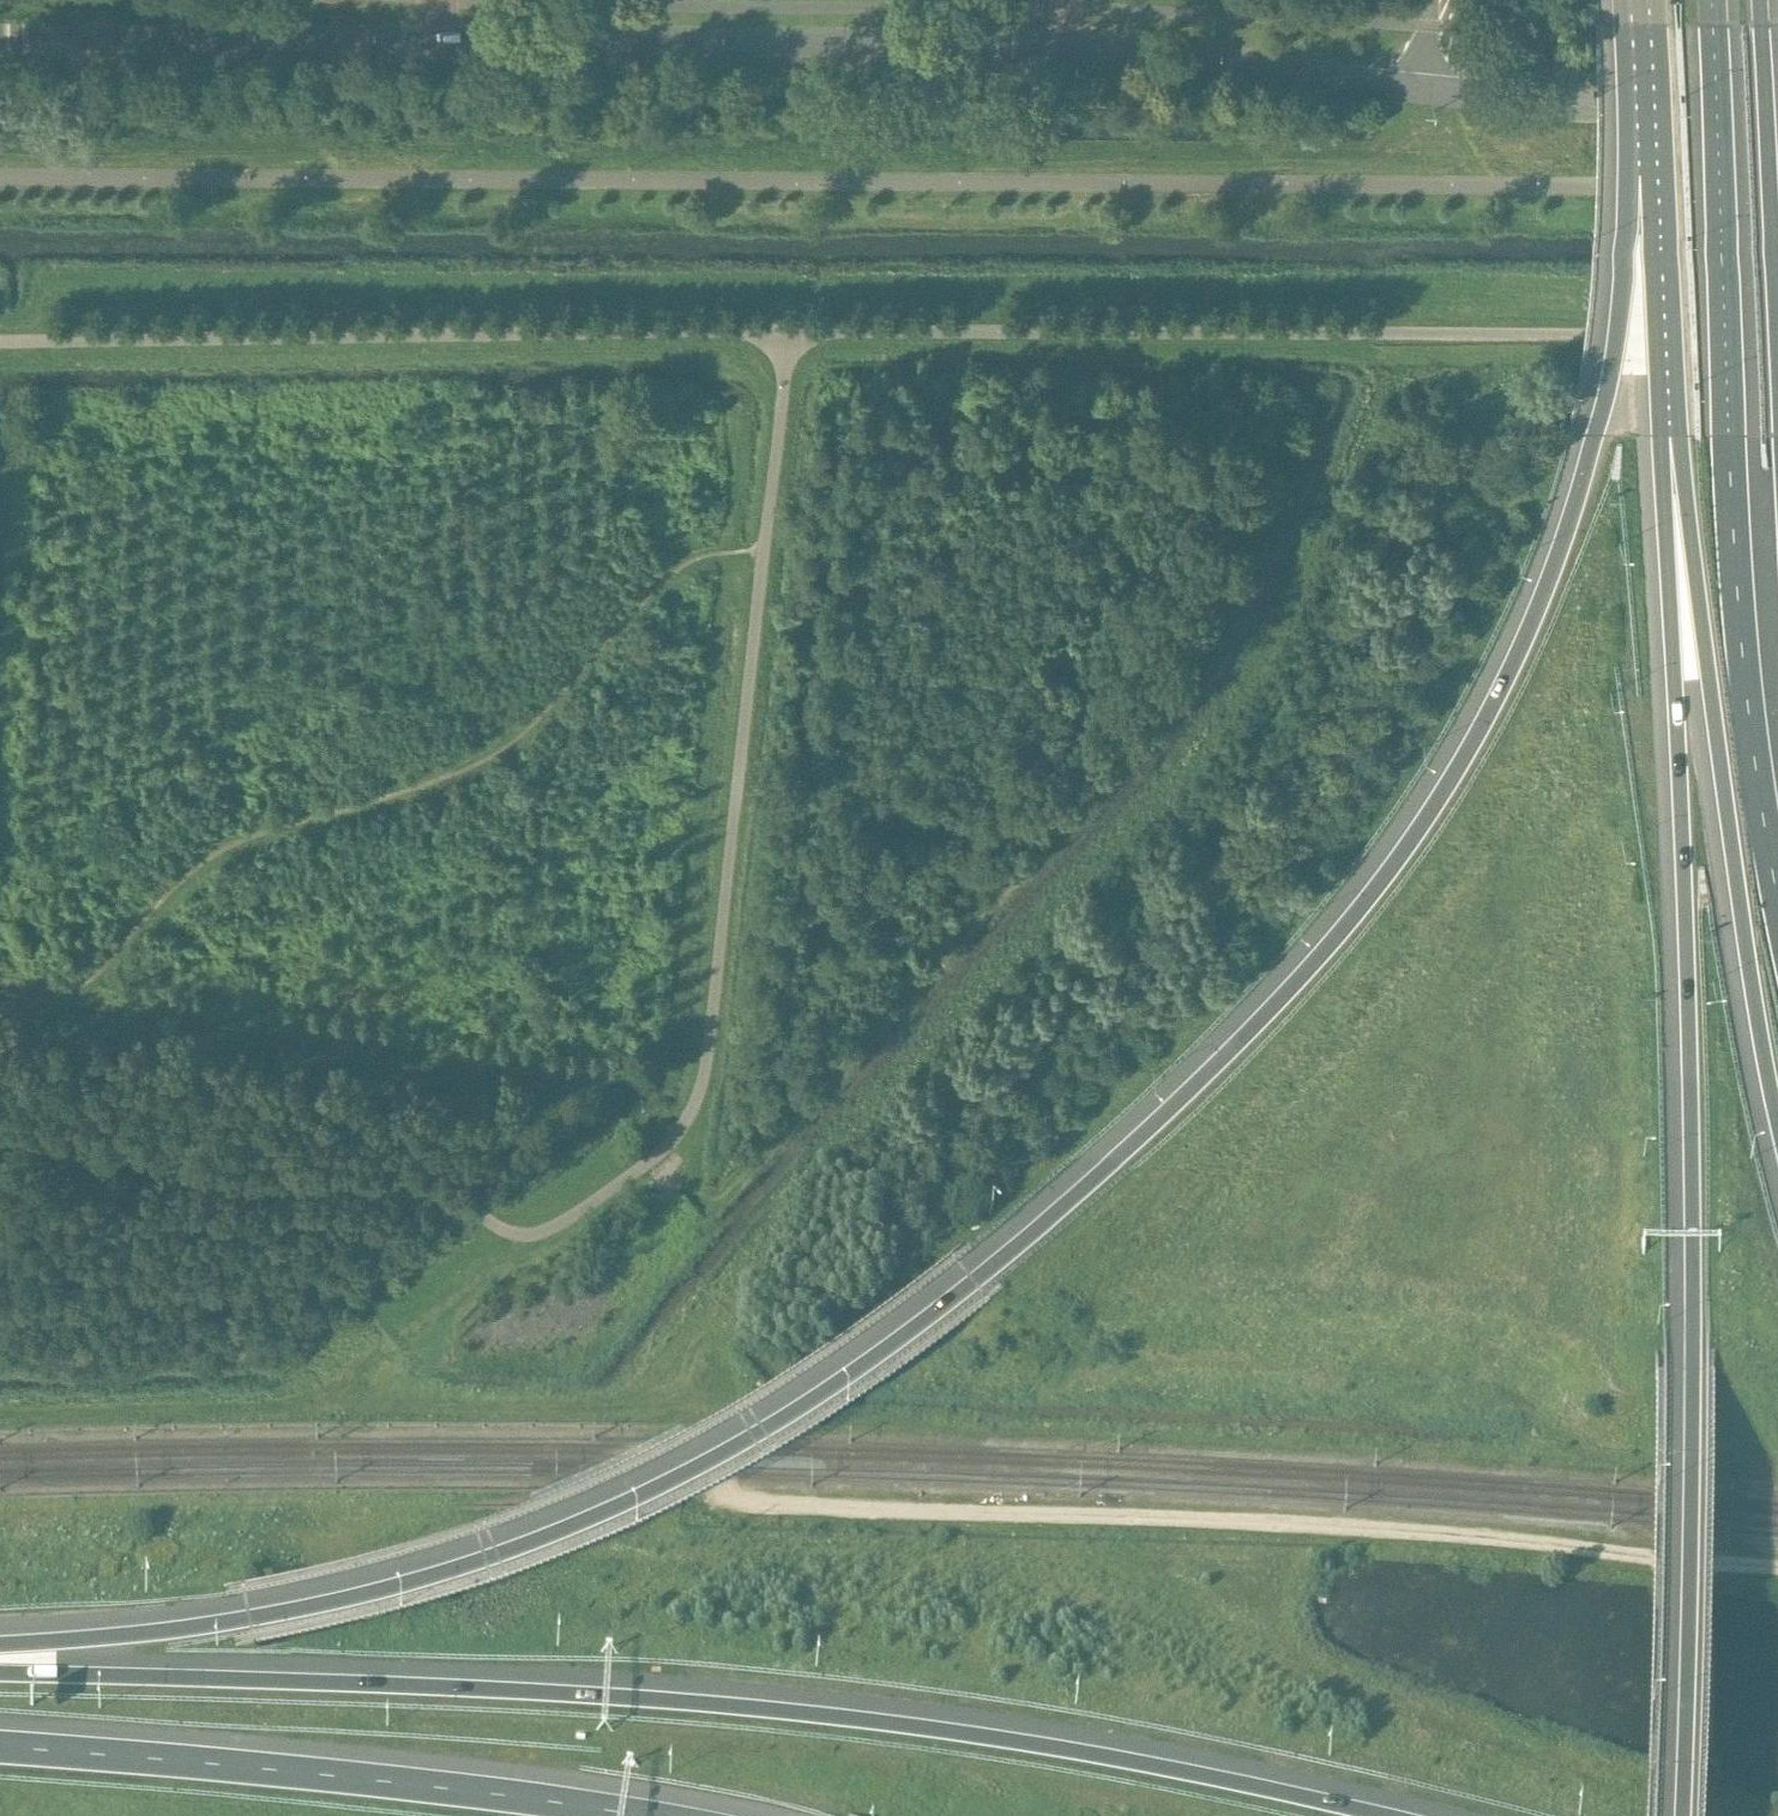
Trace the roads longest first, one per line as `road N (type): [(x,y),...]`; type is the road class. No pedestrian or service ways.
road 1 (motorway): [(1646,185),(1579,492),(1519,645),(1458,766),(1293,983),(975,1282),(774,1427),(579,1526),(376,1589),(251,1616),(0,1643)]
road 2 (motorway): [(1652,318),(1682,869),(1696,1392),(1687,1815)]
road 3 (unclassified): [(0,37),(1069,46),(1428,93)]
road 4 (motorway): [(1372,1815),(989,1739),(639,1702),(0,1670)]
road 5 (track): [(1777,1570),(1375,1528),(742,1500)]
road 6 (motorway): [(1777,902),(1735,556),(1709,0)]
road 7 (motorway): [(1652,318),(1680,433),(1745,949),(1777,1131)]
road 8 (motorway): [(603,1815),(276,1775),(0,1754)]
road 9 (tertiary): [(1428,93),(1515,103),(1777,108)]
road 10 (motorway): [(1777,349),(1759,0)]
road 11 (motorway): [(1637,0),(1646,185)]
road 12 (motorway): [(1646,185),(1652,318)]

